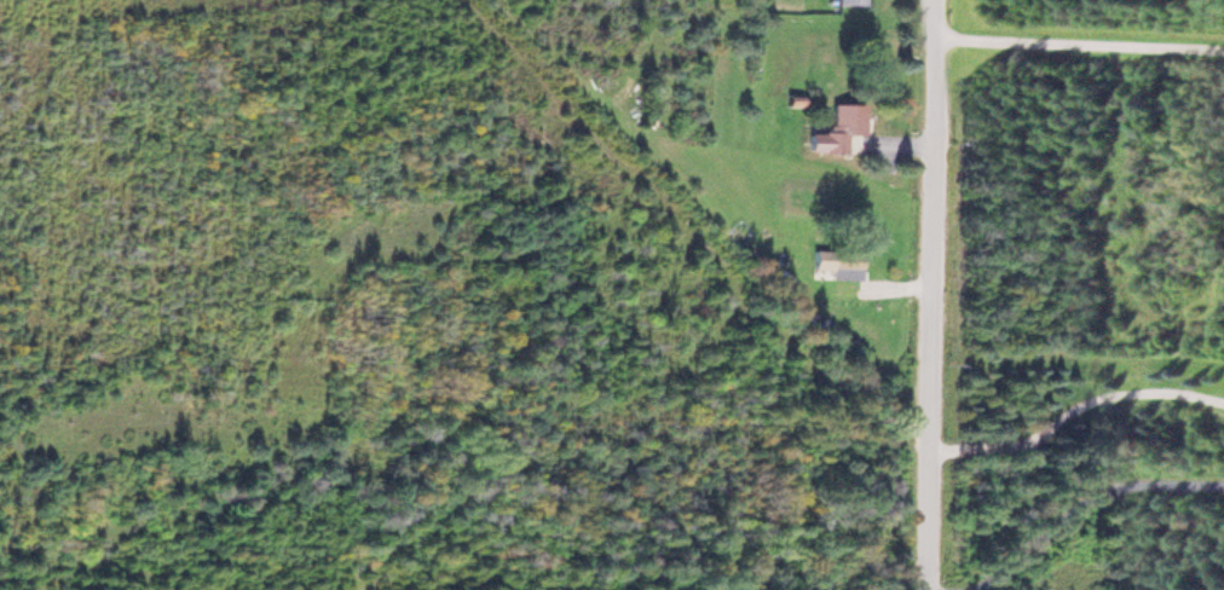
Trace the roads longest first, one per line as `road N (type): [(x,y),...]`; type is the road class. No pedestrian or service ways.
road 1 (tertiary): [(931,589),(937,0)]

